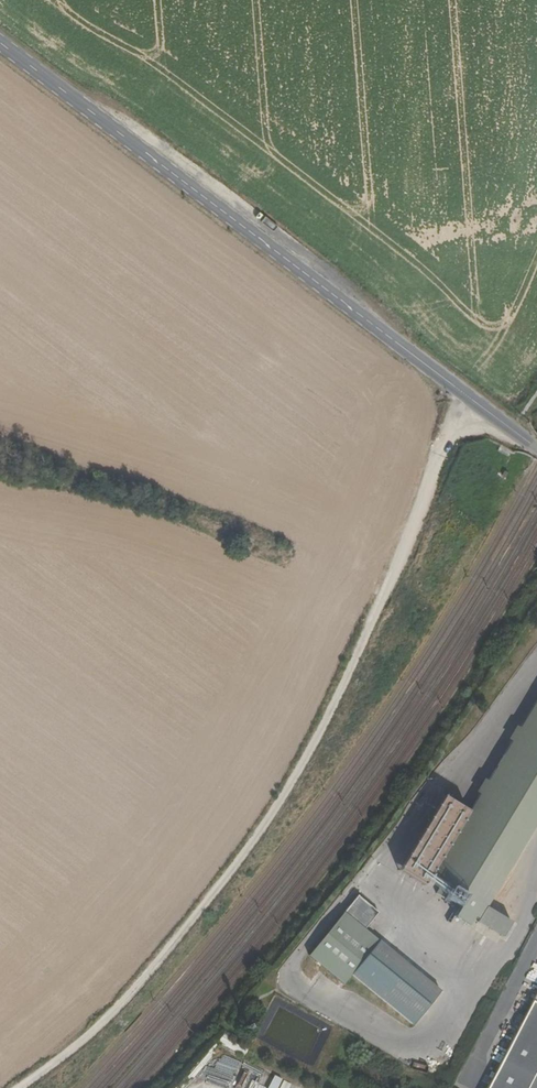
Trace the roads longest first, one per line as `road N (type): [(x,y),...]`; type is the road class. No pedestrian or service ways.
road 1 (track): [(469,399),(335,704),(261,830),(109,1017),(18,1087)]
road 2 (tertiary): [(410,355),(0,44)]
road 3 (tertiary): [(410,355),(536,448)]

